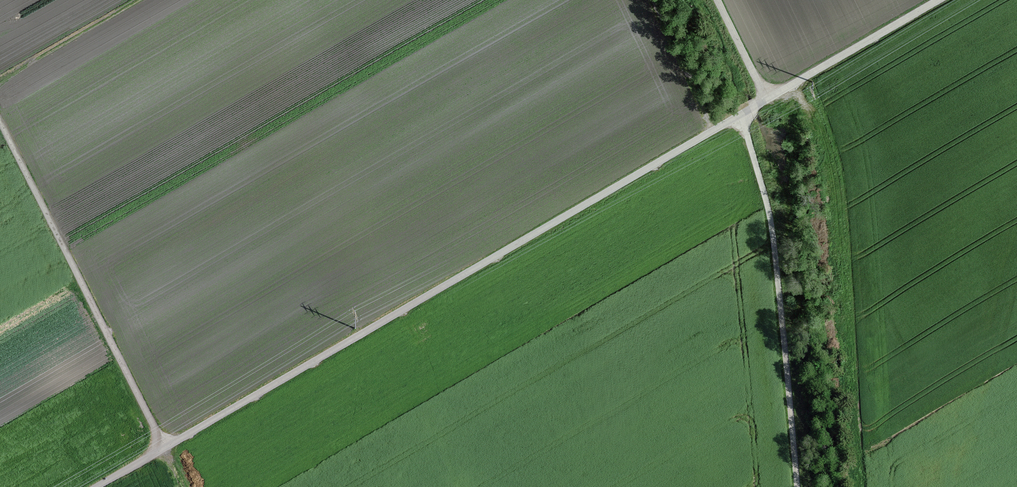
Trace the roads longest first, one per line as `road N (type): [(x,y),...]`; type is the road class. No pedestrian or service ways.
road 1 (residential): [(99,486),(765,102)]
road 2 (track): [(862,486),(850,275),(832,148),(810,103),(785,90)]
road 3 (track): [(796,486),(772,242),(738,118)]
road 4 (track): [(0,125),(163,450)]
road 5 (residential): [(765,102),(941,0)]
road 6 (track): [(651,0),(709,135)]

